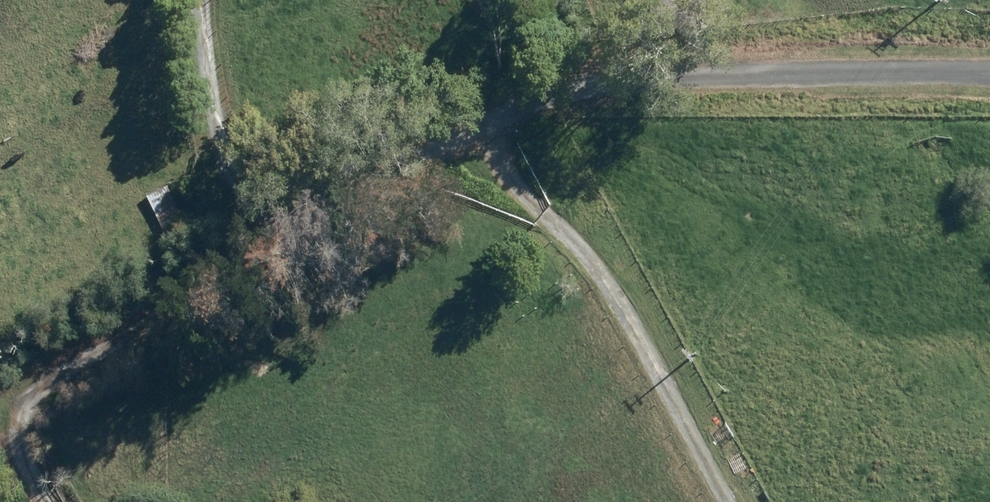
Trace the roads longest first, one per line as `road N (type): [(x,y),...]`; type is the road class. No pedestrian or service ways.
road 1 (track): [(989,61),(632,58),(48,344)]
road 2 (track): [(723,501),(596,266),(520,200),(480,132)]
road 3 (track): [(255,243),(207,140),(193,0)]
road 4 (track): [(48,344),(23,403),(49,501)]

